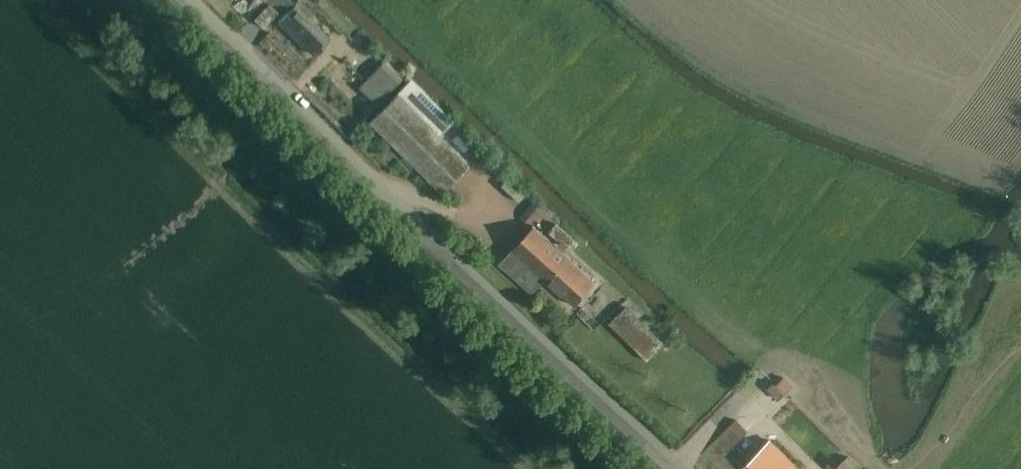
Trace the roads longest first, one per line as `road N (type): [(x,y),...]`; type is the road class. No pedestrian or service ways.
road 1 (tertiary): [(187,0),(677,468)]

